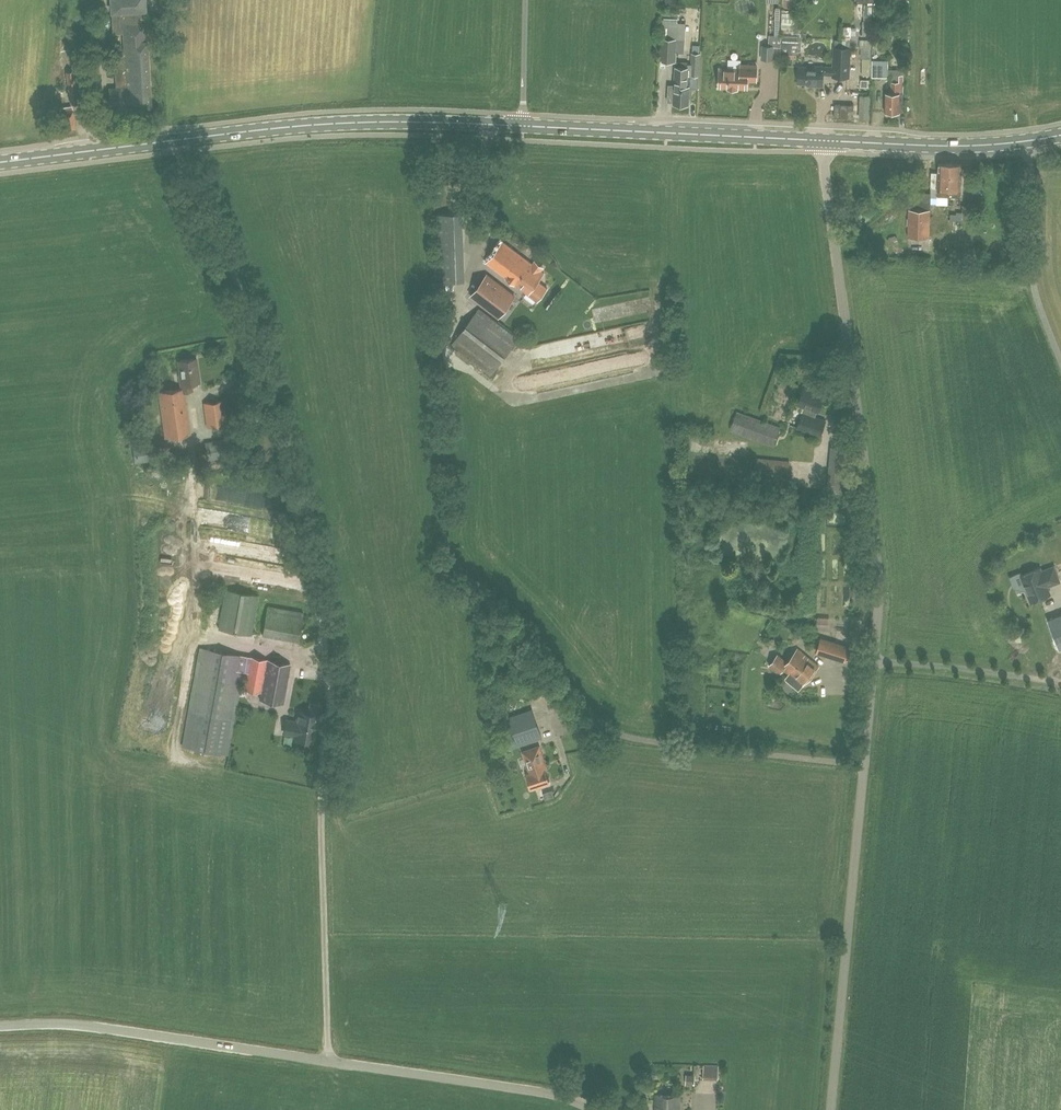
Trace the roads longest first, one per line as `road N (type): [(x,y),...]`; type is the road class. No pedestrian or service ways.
road 1 (unclassified): [(831,1109),(878,569),(820,141)]
road 2 (unclassified): [(332,716),(324,638),(266,349),(170,142)]
road 3 (unclassified): [(593,1109),(543,1092),(88,1026),(0,1026)]
road 4 (secondary): [(170,142),(355,122),(521,126)]
road 5 (secondary): [(521,126),(820,141)]
road 6 (secondary): [(820,141),(947,146),(1060,135)]
road 7 (secondary): [(0,163),(170,142)]
road 8 (unclassified): [(521,126),(524,0)]

